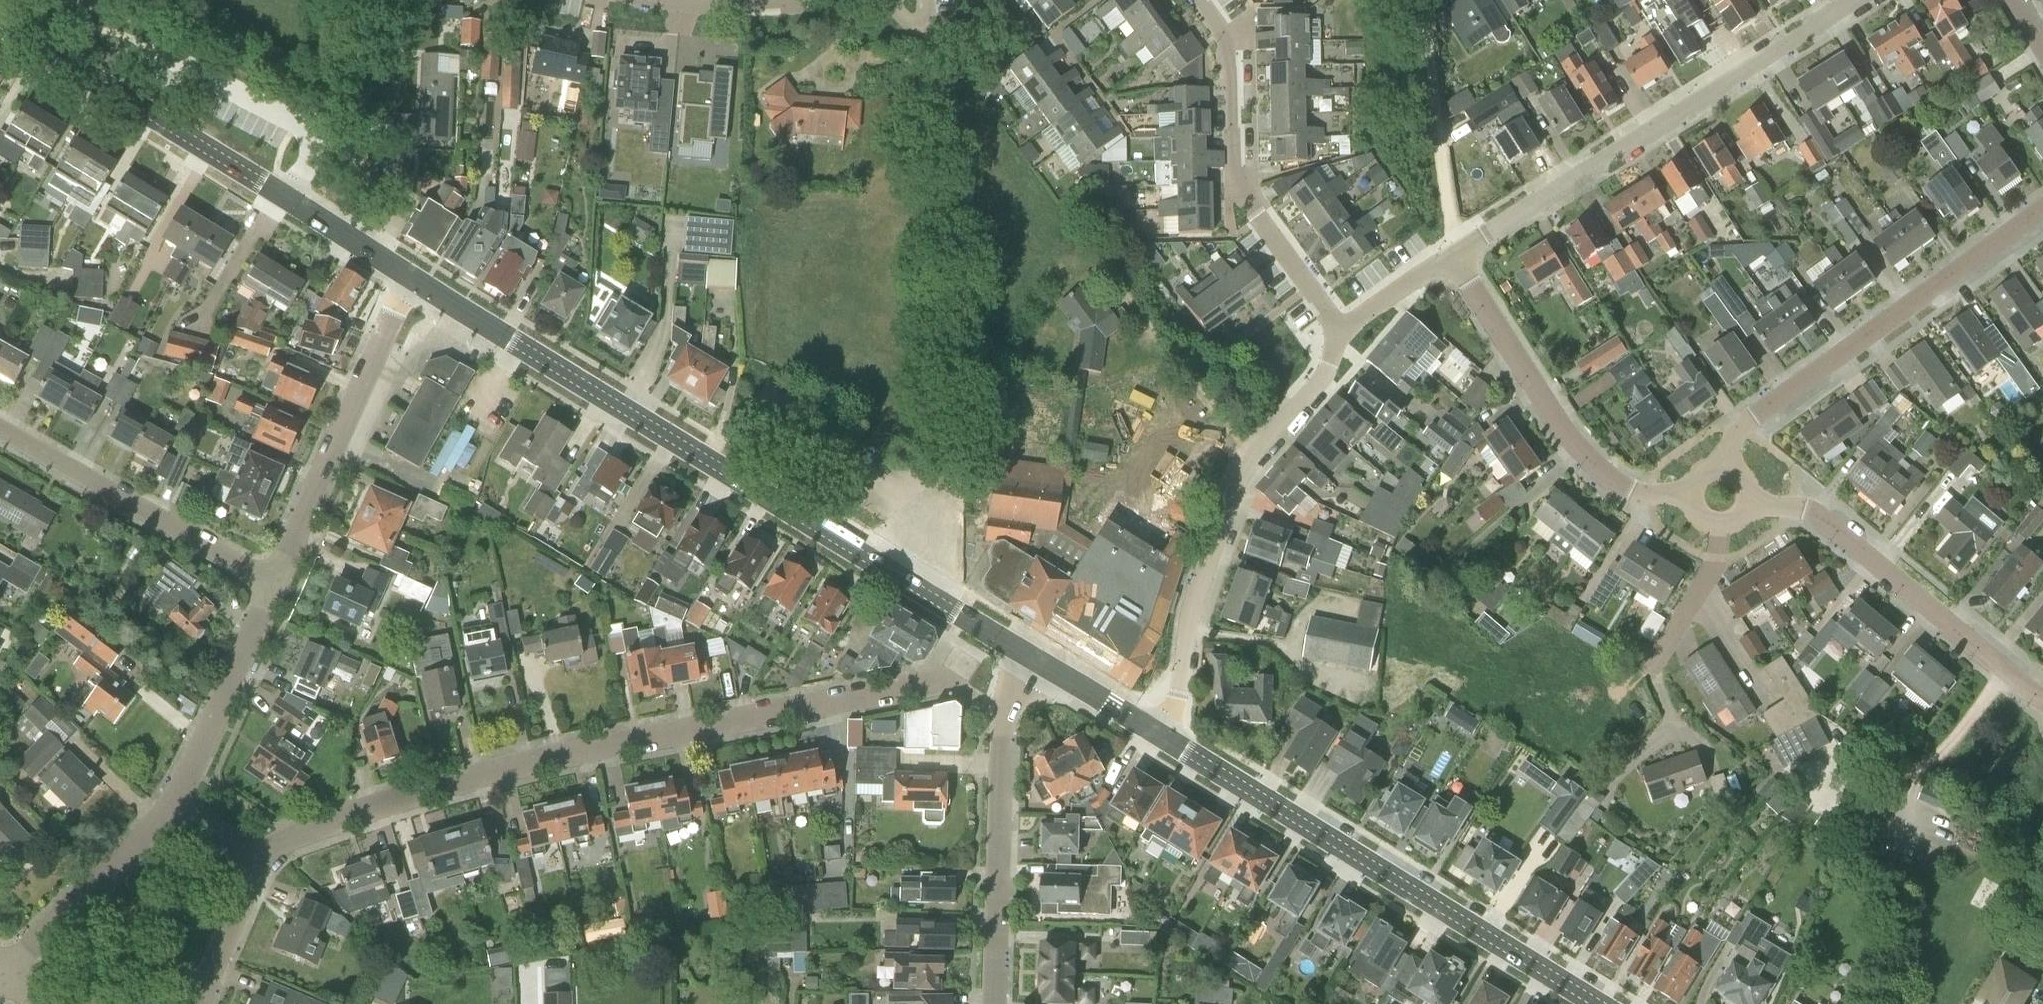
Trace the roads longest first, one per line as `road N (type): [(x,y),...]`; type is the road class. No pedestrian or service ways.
road 1 (residential): [(262,858),(309,830),(441,789),(950,678),(1015,705)]
road 2 (secondary): [(1042,661),(408,274)]
road 3 (secondary): [(1598,1003),(1158,732)]
road 4 (residential): [(1454,256),(1864,0)]
road 5 (residential): [(1158,732),(1176,704),(1189,612),(1241,475),(1327,375),(1343,332)]
road 6 (residential): [(1727,464),(1739,429),(2042,212)]
road 7 (residential): [(1343,332),(1234,187),(1227,39),(1198,0)]
road 8 (residential): [(1454,256),(1572,446),(1631,493),(1690,495)]
road 9 (residential): [(2042,699),(1806,509),(1753,502)]
road 10 (secondary): [(287,200),(0,23)]
road 11 (residential): [(277,579),(408,274)]
road 12 (residential): [(0,429),(277,579)]
road 13 (residential): [(997,1003),(1015,705)]
road 14 (residential): [(896,0),(723,9),(642,0)]
road 15 (residential): [(287,200),(312,152),(296,122),(152,44)]
road 16 (residential): [(3,978),(179,805)]
road 17 (residential): [(179,805),(277,579)]
road 18 (residential): [(1674,730),(1655,669),(1715,565),(1719,527)]
road 19 (residential): [(200,1003),(262,858)]
road 20 (secondary): [(408,274),(287,200)]
road 21 (secondary): [(1158,732),(1042,661)]
road 22 (residential): [(1343,332),(1454,256)]

